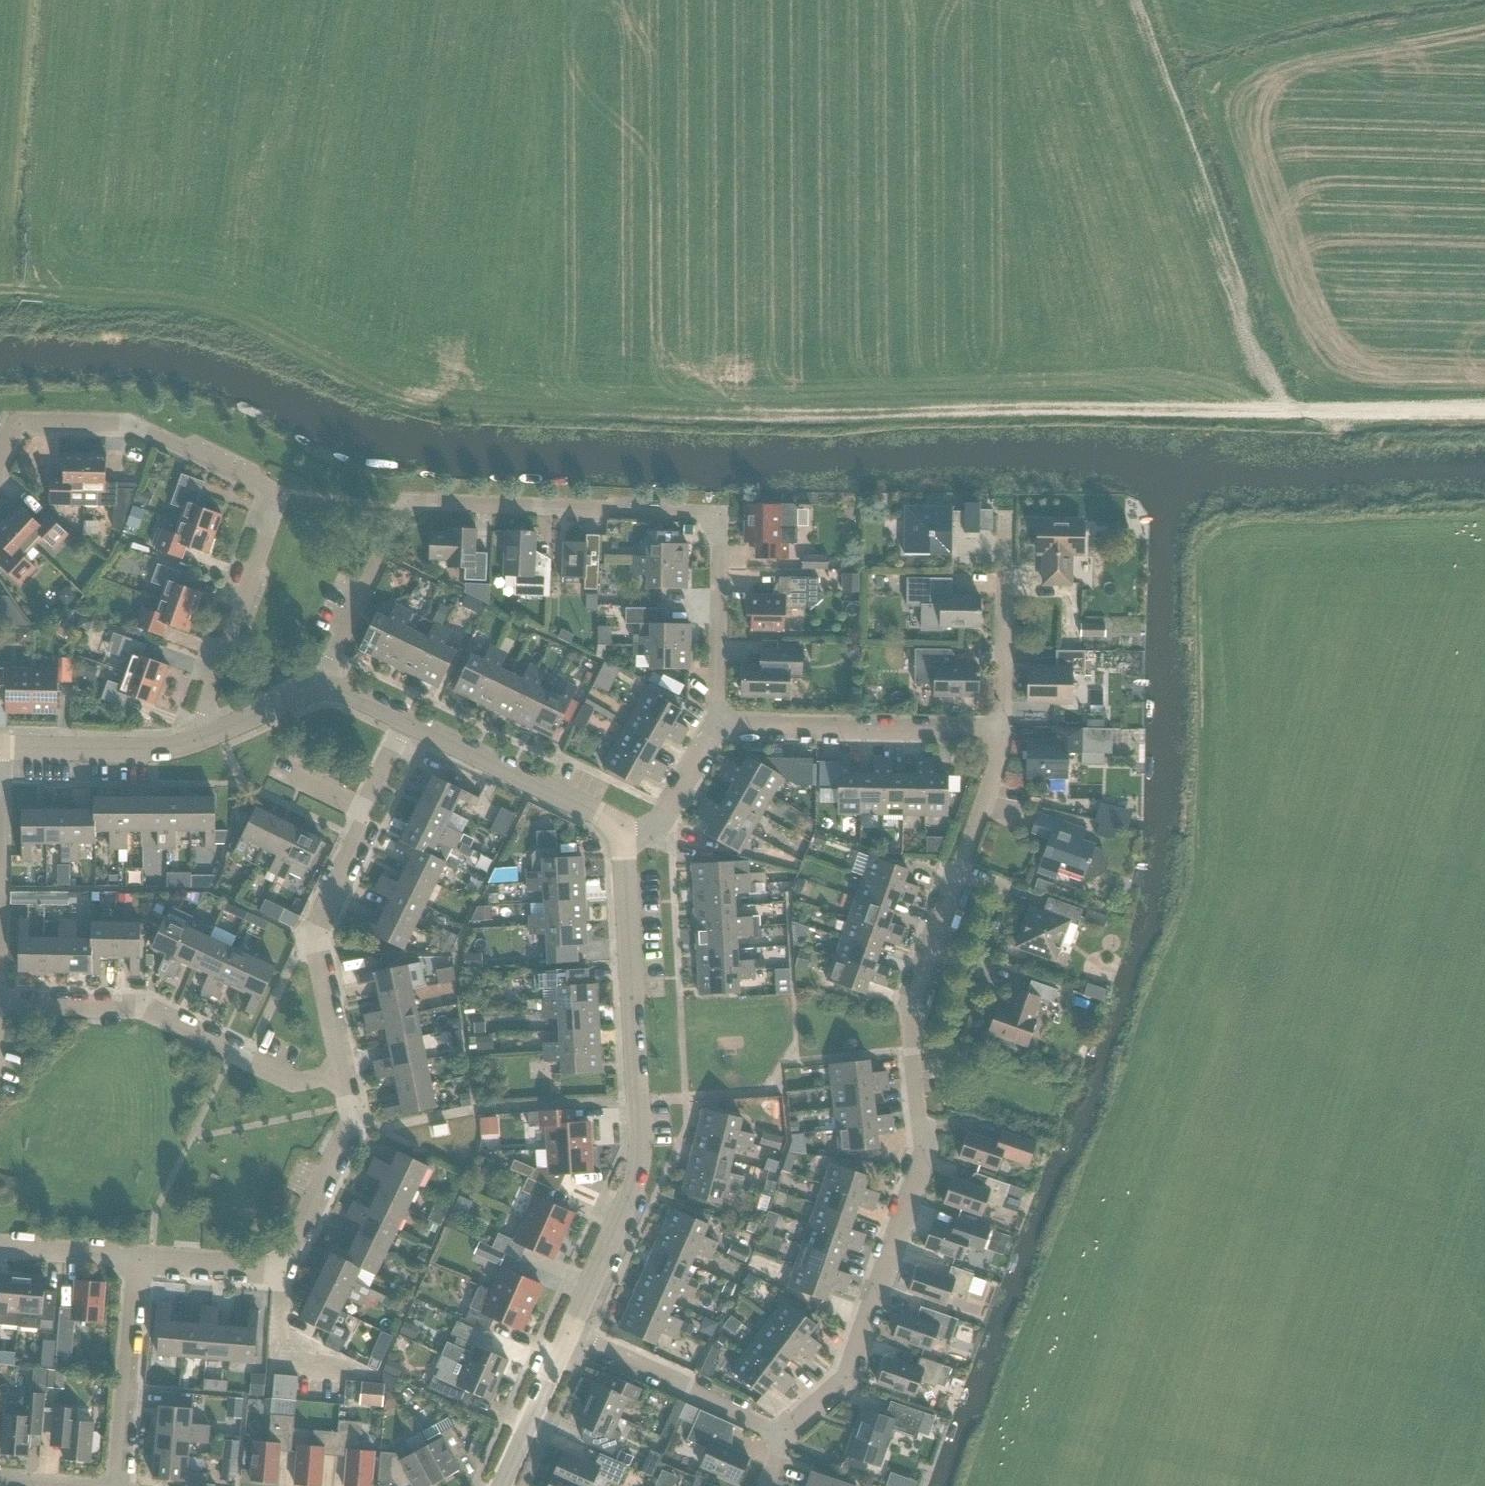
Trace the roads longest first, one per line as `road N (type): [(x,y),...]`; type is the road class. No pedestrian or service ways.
road 1 (residential): [(781,1438),(848,1379),(926,1158),(909,1019),(1005,729)]
road 2 (residential): [(715,722),(720,513),(407,507),(331,684)]
road 3 (residential): [(218,730),(205,704),(277,497),(140,432),(22,430),(0,468)]
road 4 (unclassified): [(625,840),(641,1168),(570,1334)]
road 5 (residential): [(342,1076),(316,942),(321,919),(407,727)]
road 6 (residential): [(342,1076),(293,1077),(140,1011),(0,1005)]
road 7 (residential): [(1005,729),(715,722)]
road 8 (unclassified): [(407,727),(625,840)]
road 9 (residential): [(570,1334),(781,1438)]
road 10 (residential): [(276,1278),(353,1132),(342,1076)]
road 11 (residential): [(136,1265),(116,1485)]
road 12 (unclassified): [(1,745),(164,747),(218,730)]
road 13 (residential): [(1005,729),(1006,516)]
road 14 (unclassified): [(570,1334),(503,1485)]
road 15 (residential): [(625,840),(664,836),(715,722)]
road 16 (residential): [(368,1374),(277,1343),(276,1278)]
road 17 (residential): [(276,1278),(136,1265)]
road 18 (residential): [(136,1265),(0,1248)]
road 19 (unclassified): [(218,730),(331,684)]

